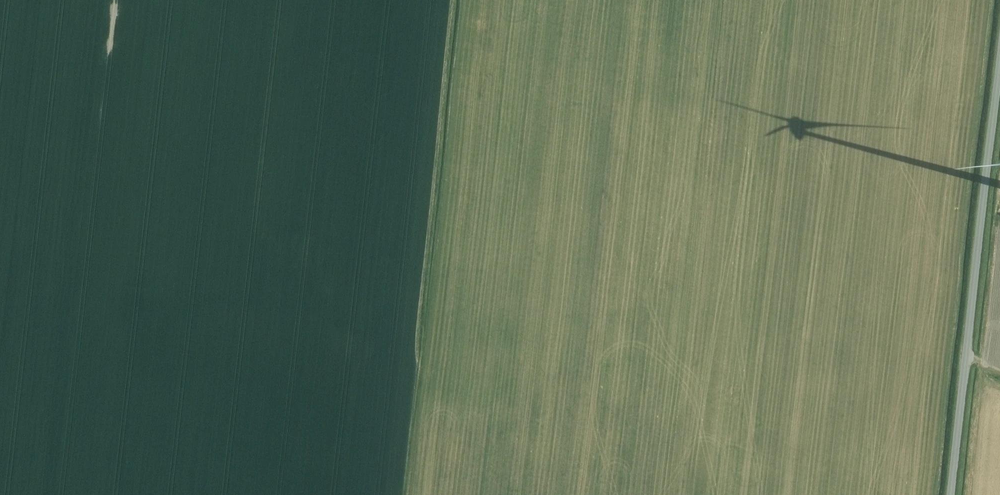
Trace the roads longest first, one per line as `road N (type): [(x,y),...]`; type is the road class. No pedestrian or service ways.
road 1 (unclassified): [(946,494),(999,13)]

